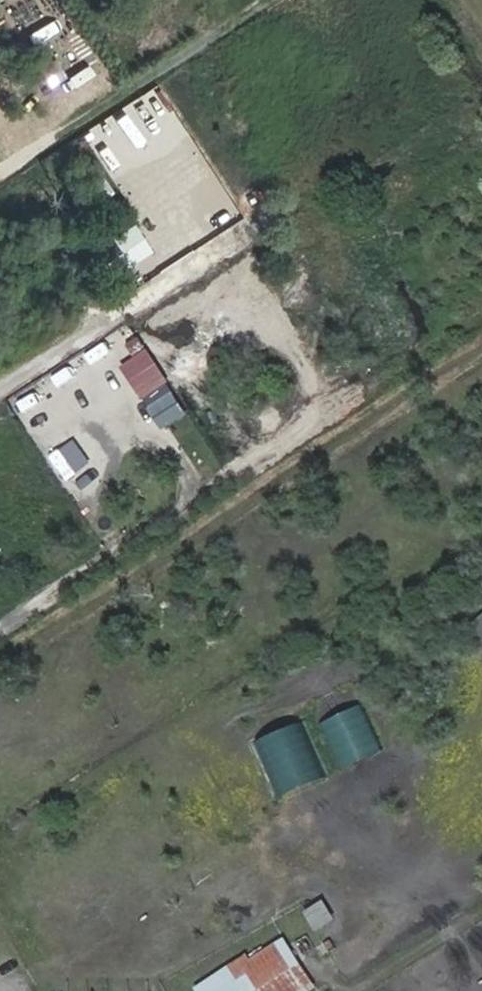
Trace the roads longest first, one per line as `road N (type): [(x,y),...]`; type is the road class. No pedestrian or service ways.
road 1 (track): [(224,10),(0,164)]

